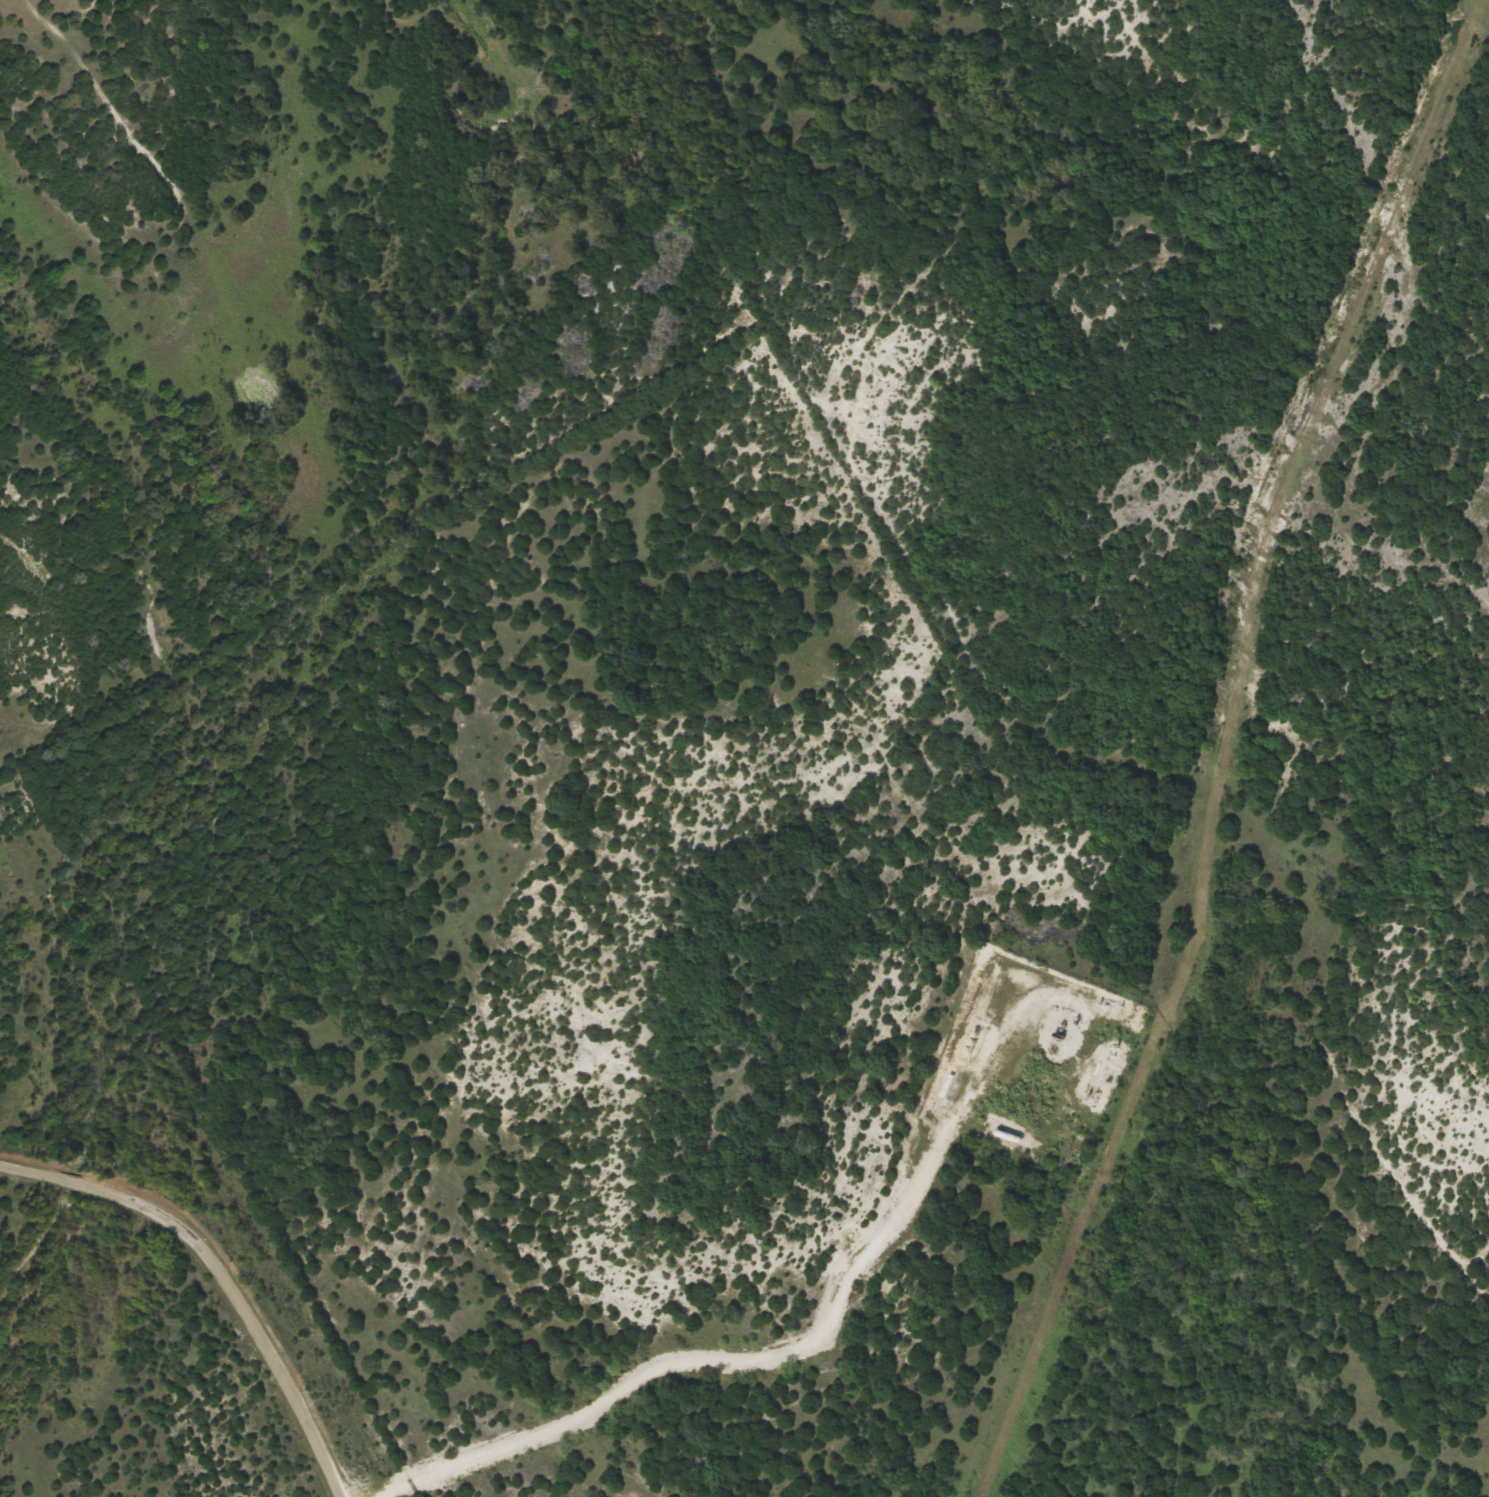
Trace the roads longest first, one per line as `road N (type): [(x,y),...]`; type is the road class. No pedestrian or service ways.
road 1 (residential): [(0,1169),(144,1208),(206,1251),(288,1375),(348,1496)]

